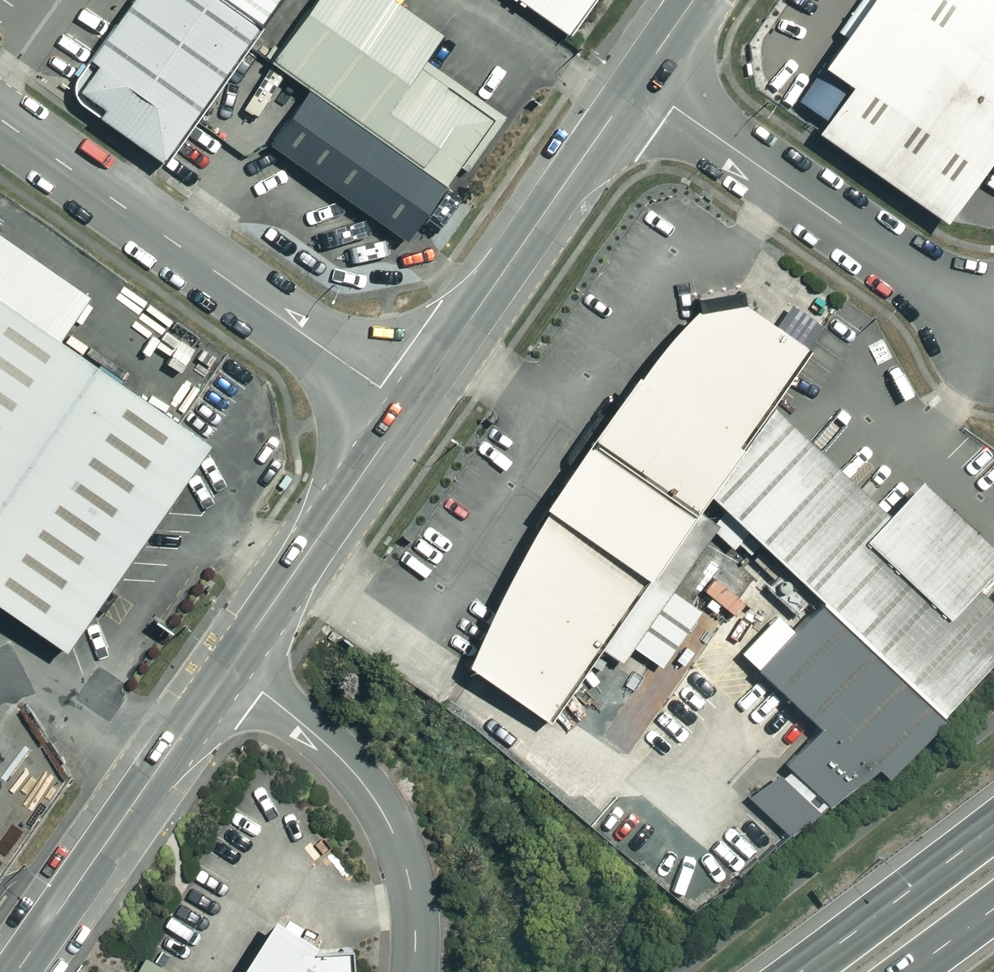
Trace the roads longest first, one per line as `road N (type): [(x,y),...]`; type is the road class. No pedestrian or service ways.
road 1 (unclassified): [(0,119),(408,408)]
road 2 (residential): [(993,327),(636,80)]
road 3 (tertiary): [(408,408),(636,80)]
road 4 (unclassified): [(229,668),(331,748),(393,831),(409,880),(412,971)]
road 5 (tertiary): [(19,971),(229,668)]
road 6 (tertiary): [(229,668),(408,408)]
road 7 (trunk): [(781,971),(993,821)]

